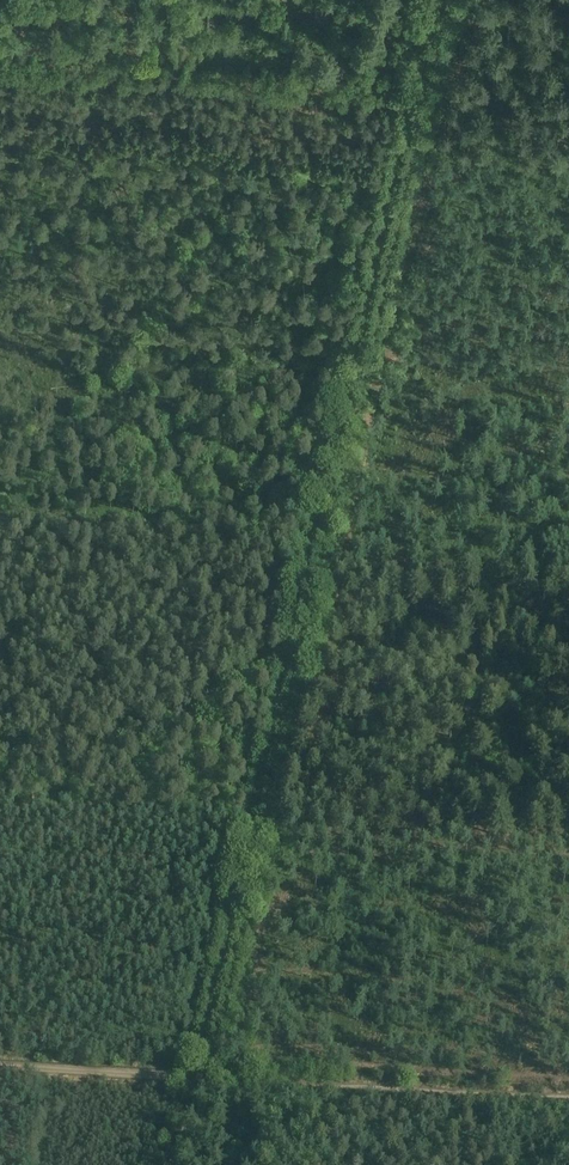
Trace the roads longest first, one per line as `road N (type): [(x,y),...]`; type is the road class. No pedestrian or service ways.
road 1 (track): [(206,1080),(430,0)]
road 2 (track): [(0,1070),(568,1097)]
road 3 (track): [(403,131),(0,100)]
road 4 (track): [(256,825),(0,803)]

